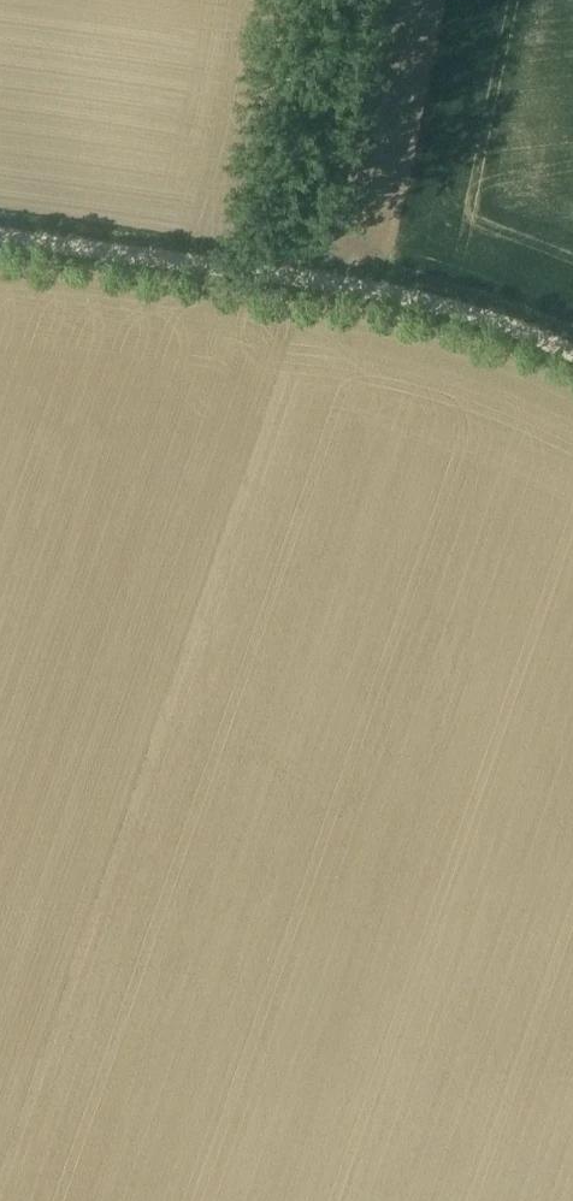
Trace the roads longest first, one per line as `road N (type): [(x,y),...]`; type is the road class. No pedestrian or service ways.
road 1 (unclassified): [(572,333),(469,288),(240,247),(0,218)]

